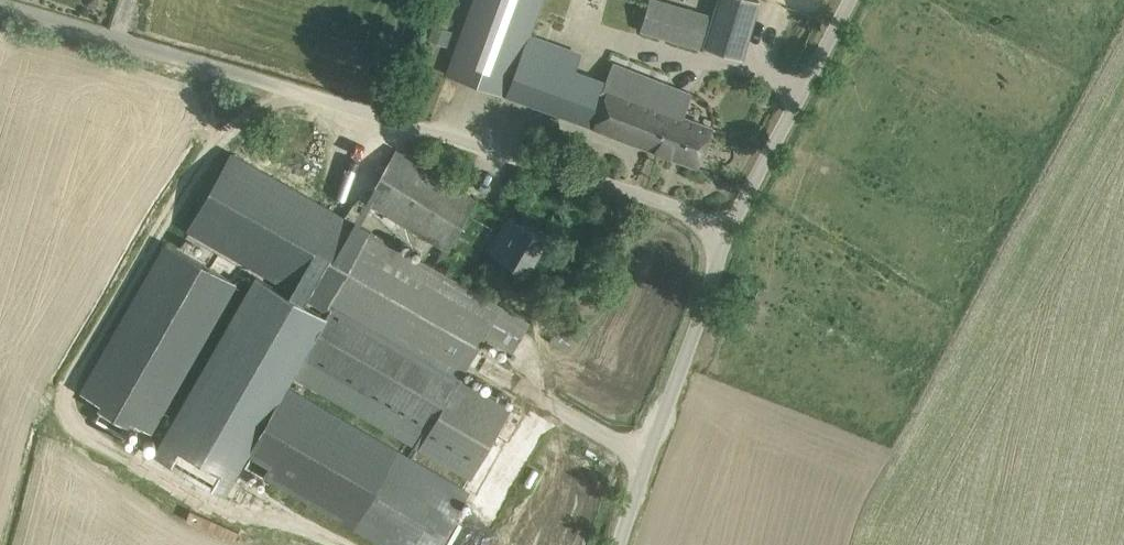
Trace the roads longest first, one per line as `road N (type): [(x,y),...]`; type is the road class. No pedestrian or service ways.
road 1 (unclassified): [(729,224),(2,0)]
road 2 (unclassified): [(620,544),(692,354),(729,224)]
road 3 (unclassified): [(729,224),(857,0)]

